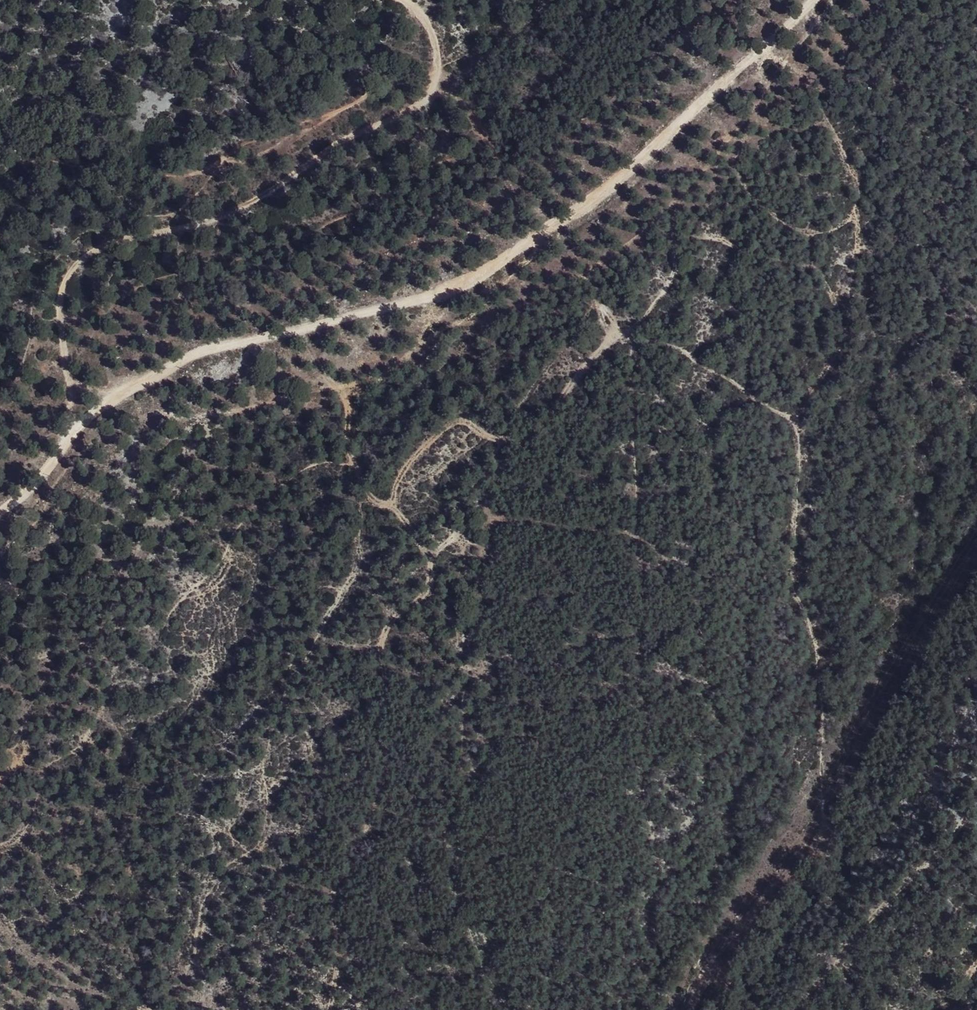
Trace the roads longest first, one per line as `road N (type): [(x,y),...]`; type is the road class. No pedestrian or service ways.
road 1 (track): [(77,436),(106,394),(165,366),(427,296),(536,243),(817,0)]
road 2 (track): [(77,436),(64,309),(72,272),(114,243),(199,224),(270,191),(422,100),(442,75),(430,27),(402,0)]

